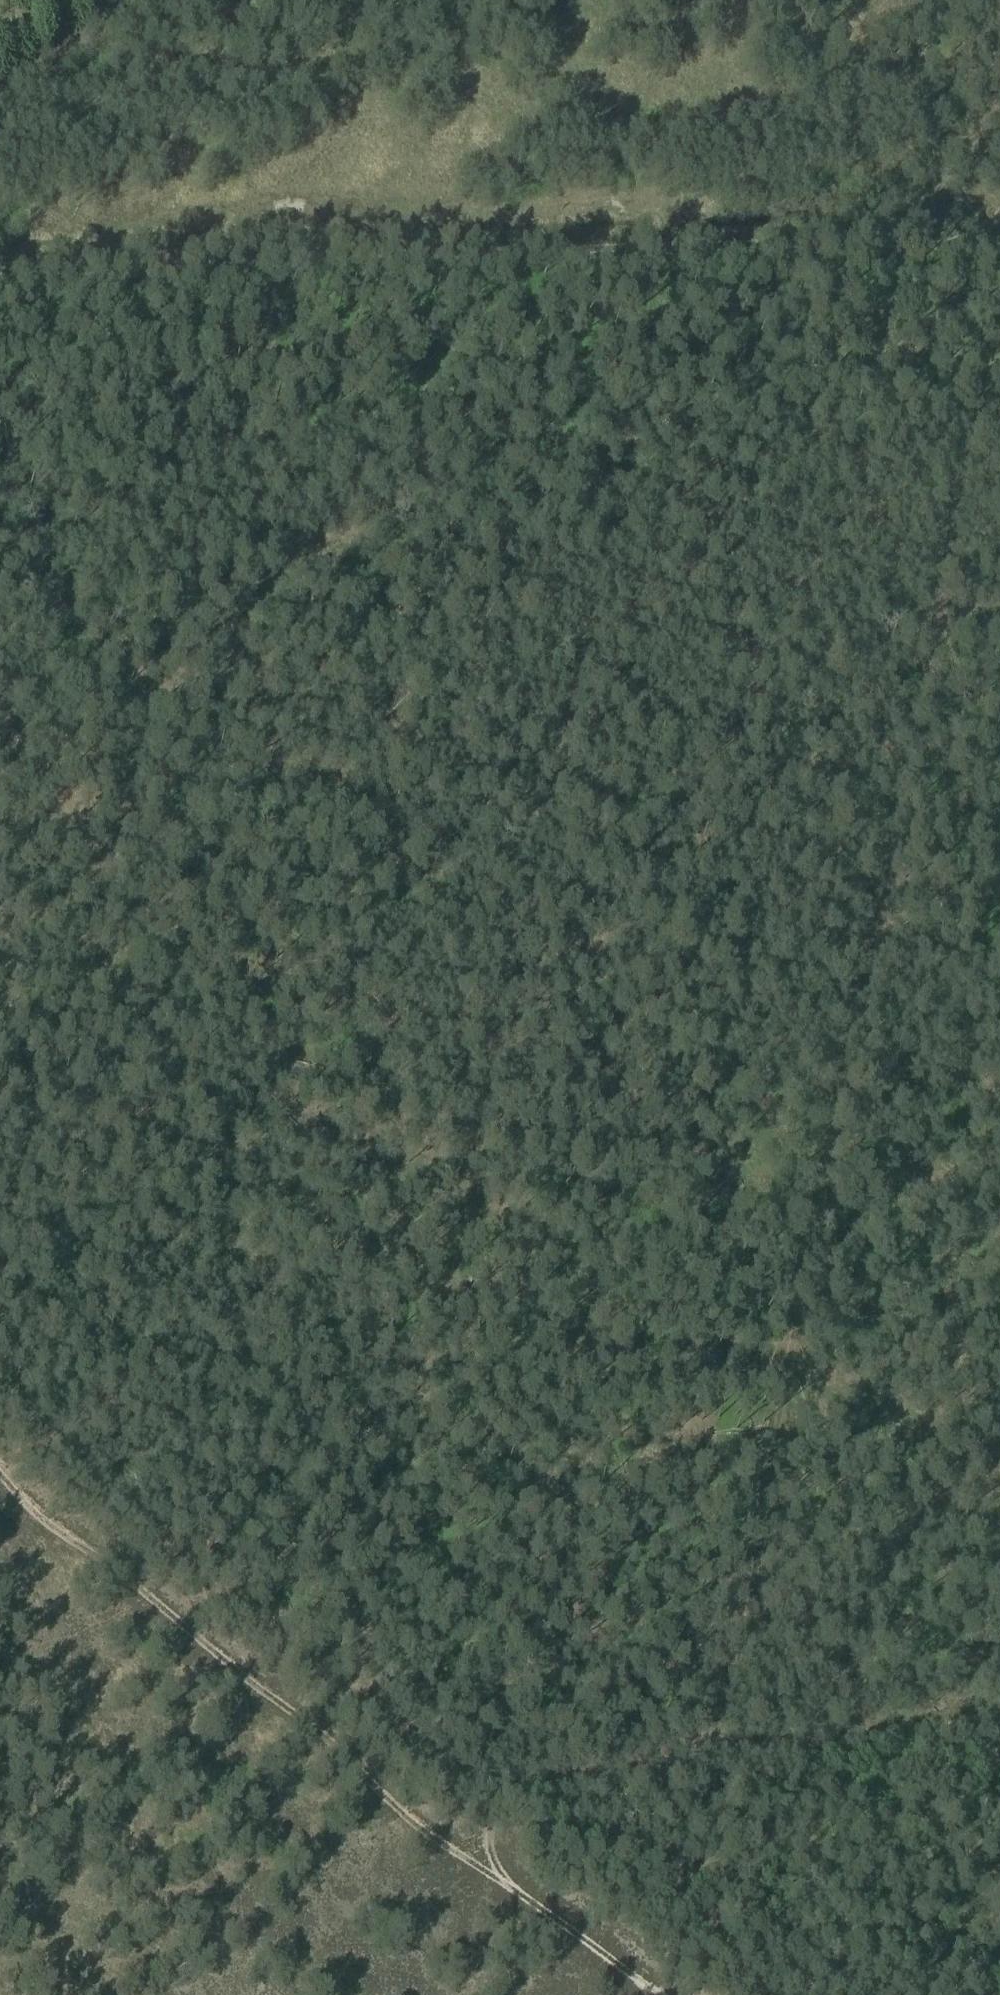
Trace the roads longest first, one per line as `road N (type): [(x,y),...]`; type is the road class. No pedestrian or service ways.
road 1 (track): [(0,271),(926,245),(977,233),(999,218)]
road 2 (track): [(500,1875),(469,1858),(0,1467)]
road 3 (track): [(654,1994),(500,1875),(490,1830)]

